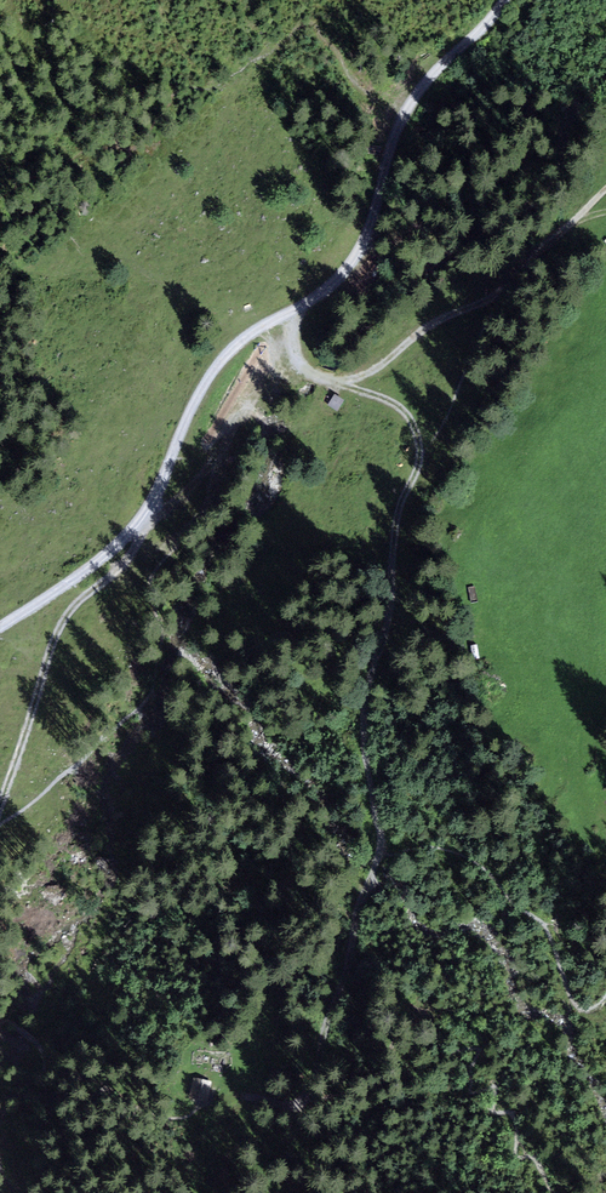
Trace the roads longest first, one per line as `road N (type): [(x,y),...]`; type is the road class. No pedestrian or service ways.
road 1 (track): [(505,0),(418,94),(387,158),(364,240),(344,271),(247,336),(213,371),(159,490),(127,536),(0,627)]
road 2 (track): [(395,572),(363,734),(382,849),(357,920),(355,960),(303,1096)]
road 3 (track): [(147,510),(124,562),(59,630),(0,805)]
road 4 (track): [(605,190),(505,290),(435,322),(345,386)]
road 5 (track): [(395,572),(398,513),(419,460),(415,430),(396,406),(345,386)]

